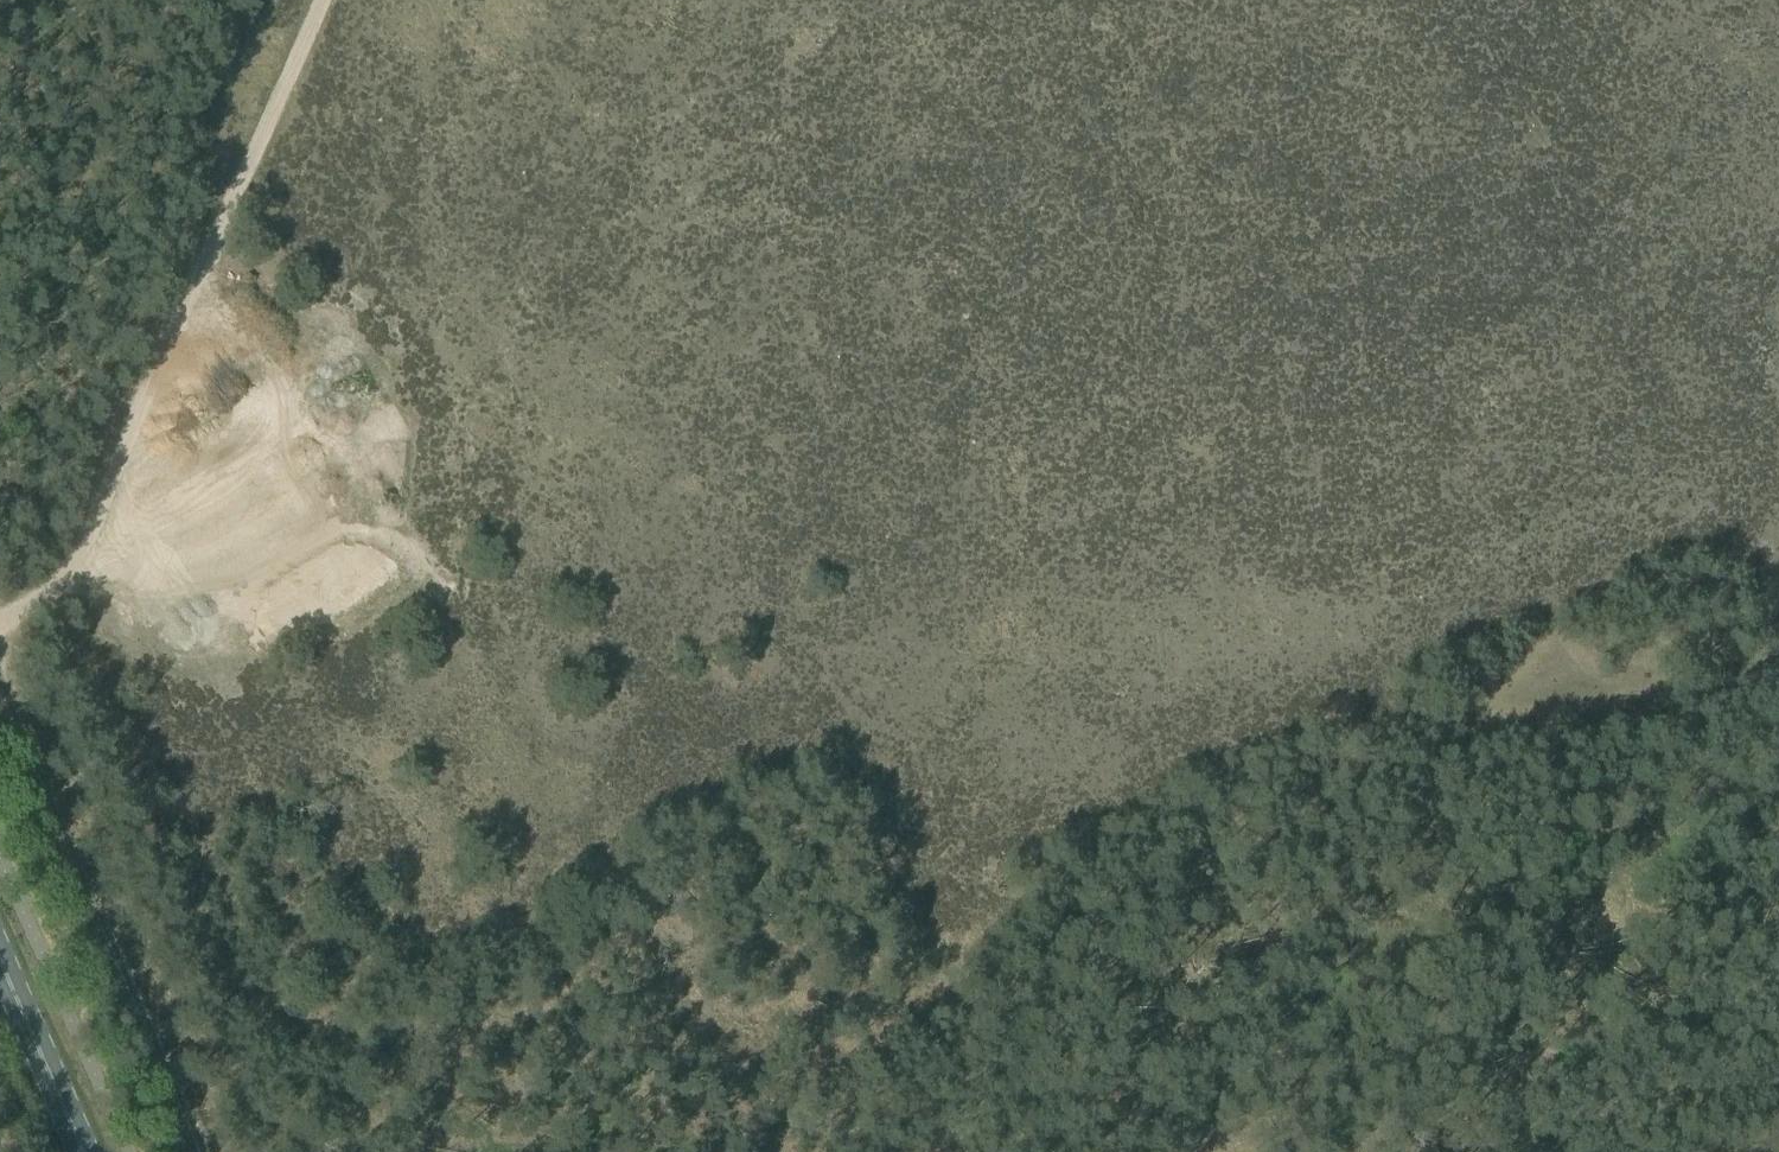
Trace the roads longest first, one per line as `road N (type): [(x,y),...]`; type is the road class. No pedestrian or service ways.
road 1 (primary): [(83,1151),(0,963)]

